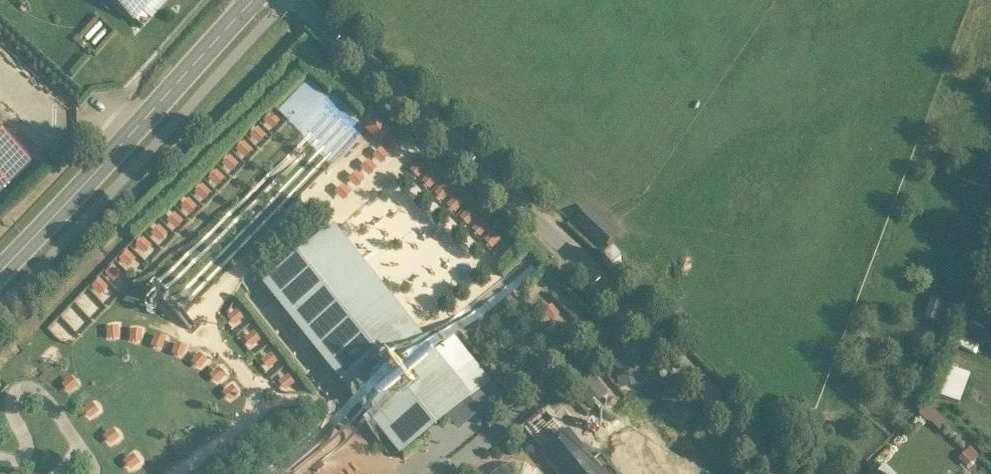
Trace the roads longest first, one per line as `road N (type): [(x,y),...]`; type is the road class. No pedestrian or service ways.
road 1 (residential): [(300,0),(609,289),(728,414),(765,473)]
road 2 (tertiary): [(264,0),(0,271)]

